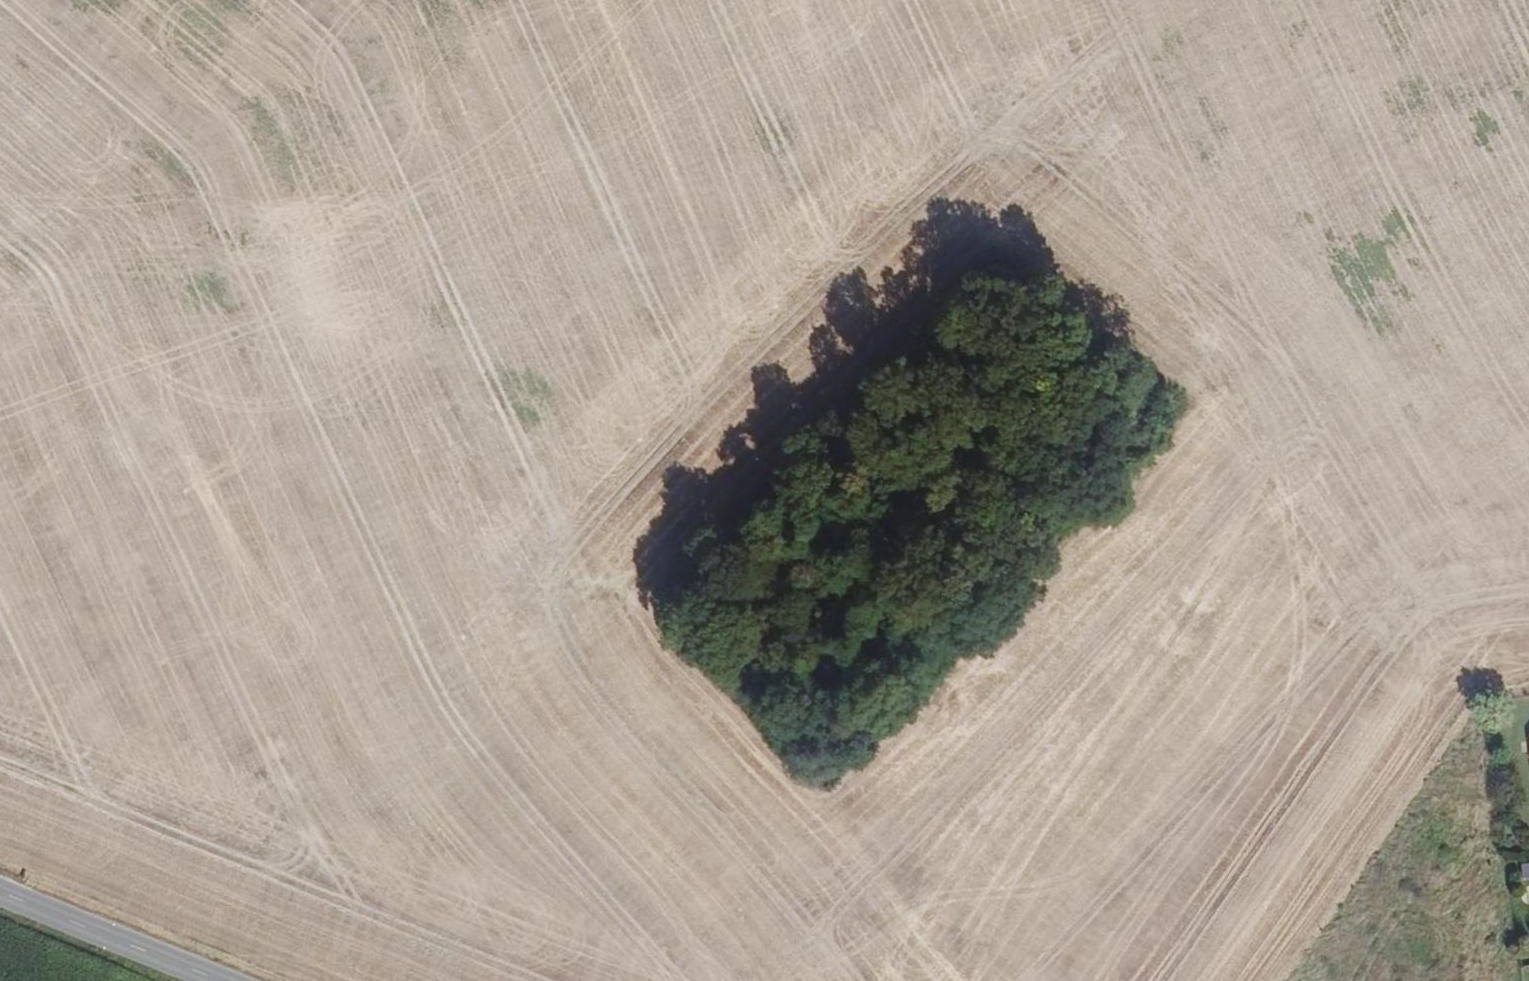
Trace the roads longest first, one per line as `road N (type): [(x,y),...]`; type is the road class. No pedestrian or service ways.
road 1 (tertiary): [(224,980),(0,890)]

